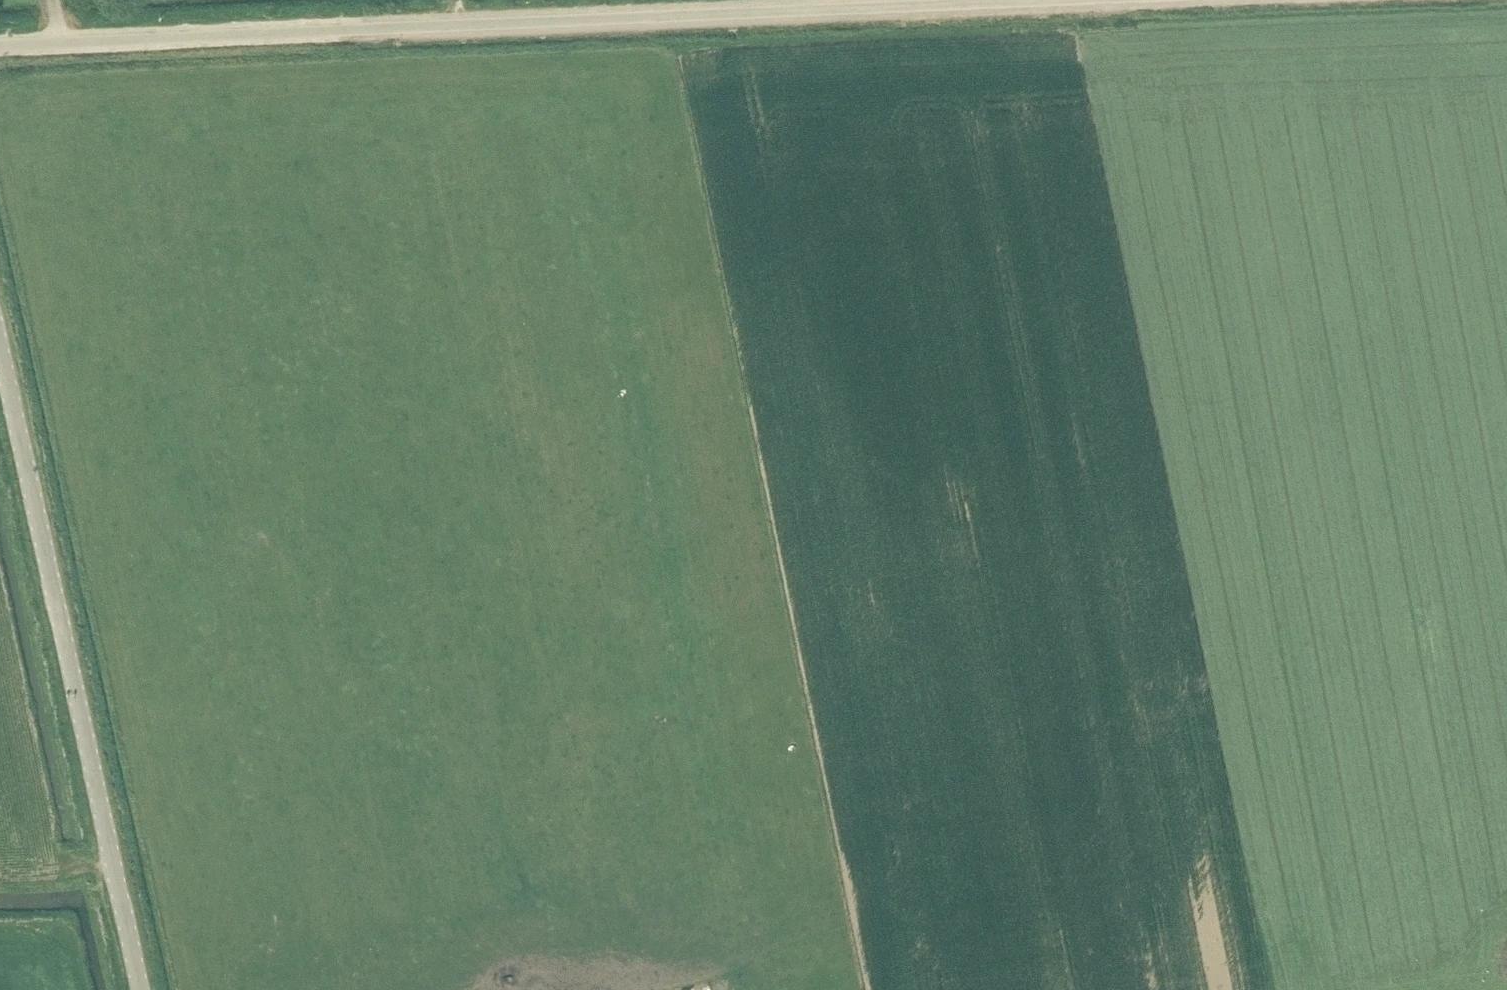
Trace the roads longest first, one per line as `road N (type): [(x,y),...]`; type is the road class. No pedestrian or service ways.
road 1 (unclassified): [(0,46),(1136,0)]
road 2 (unclassified): [(145,989),(0,339)]

